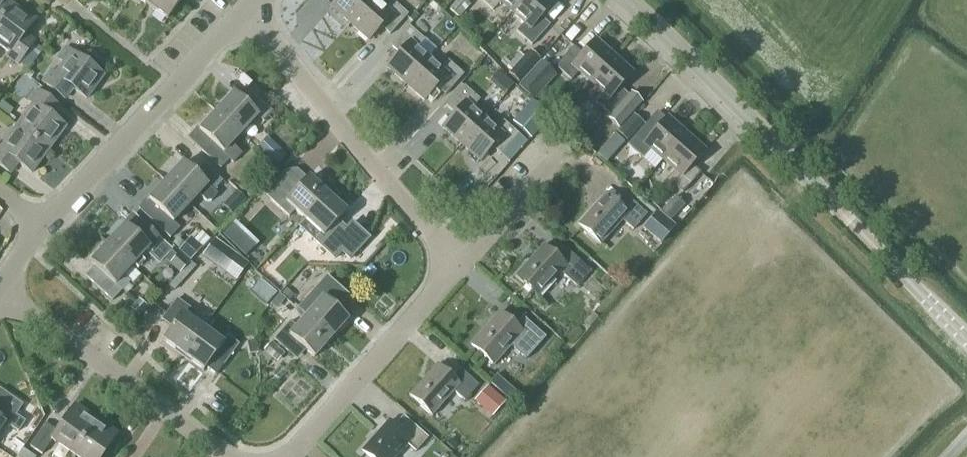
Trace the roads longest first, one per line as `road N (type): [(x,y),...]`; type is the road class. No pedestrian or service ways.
road 1 (tertiary): [(966,340),(624,0)]
road 2 (residential): [(0,282),(40,226),(247,9)]
road 3 (residential): [(457,265),(247,9)]
road 4 (residential): [(227,456),(0,290)]
road 5 (residential): [(288,456),(457,265)]
road 6 (residential): [(457,265),(559,150)]

